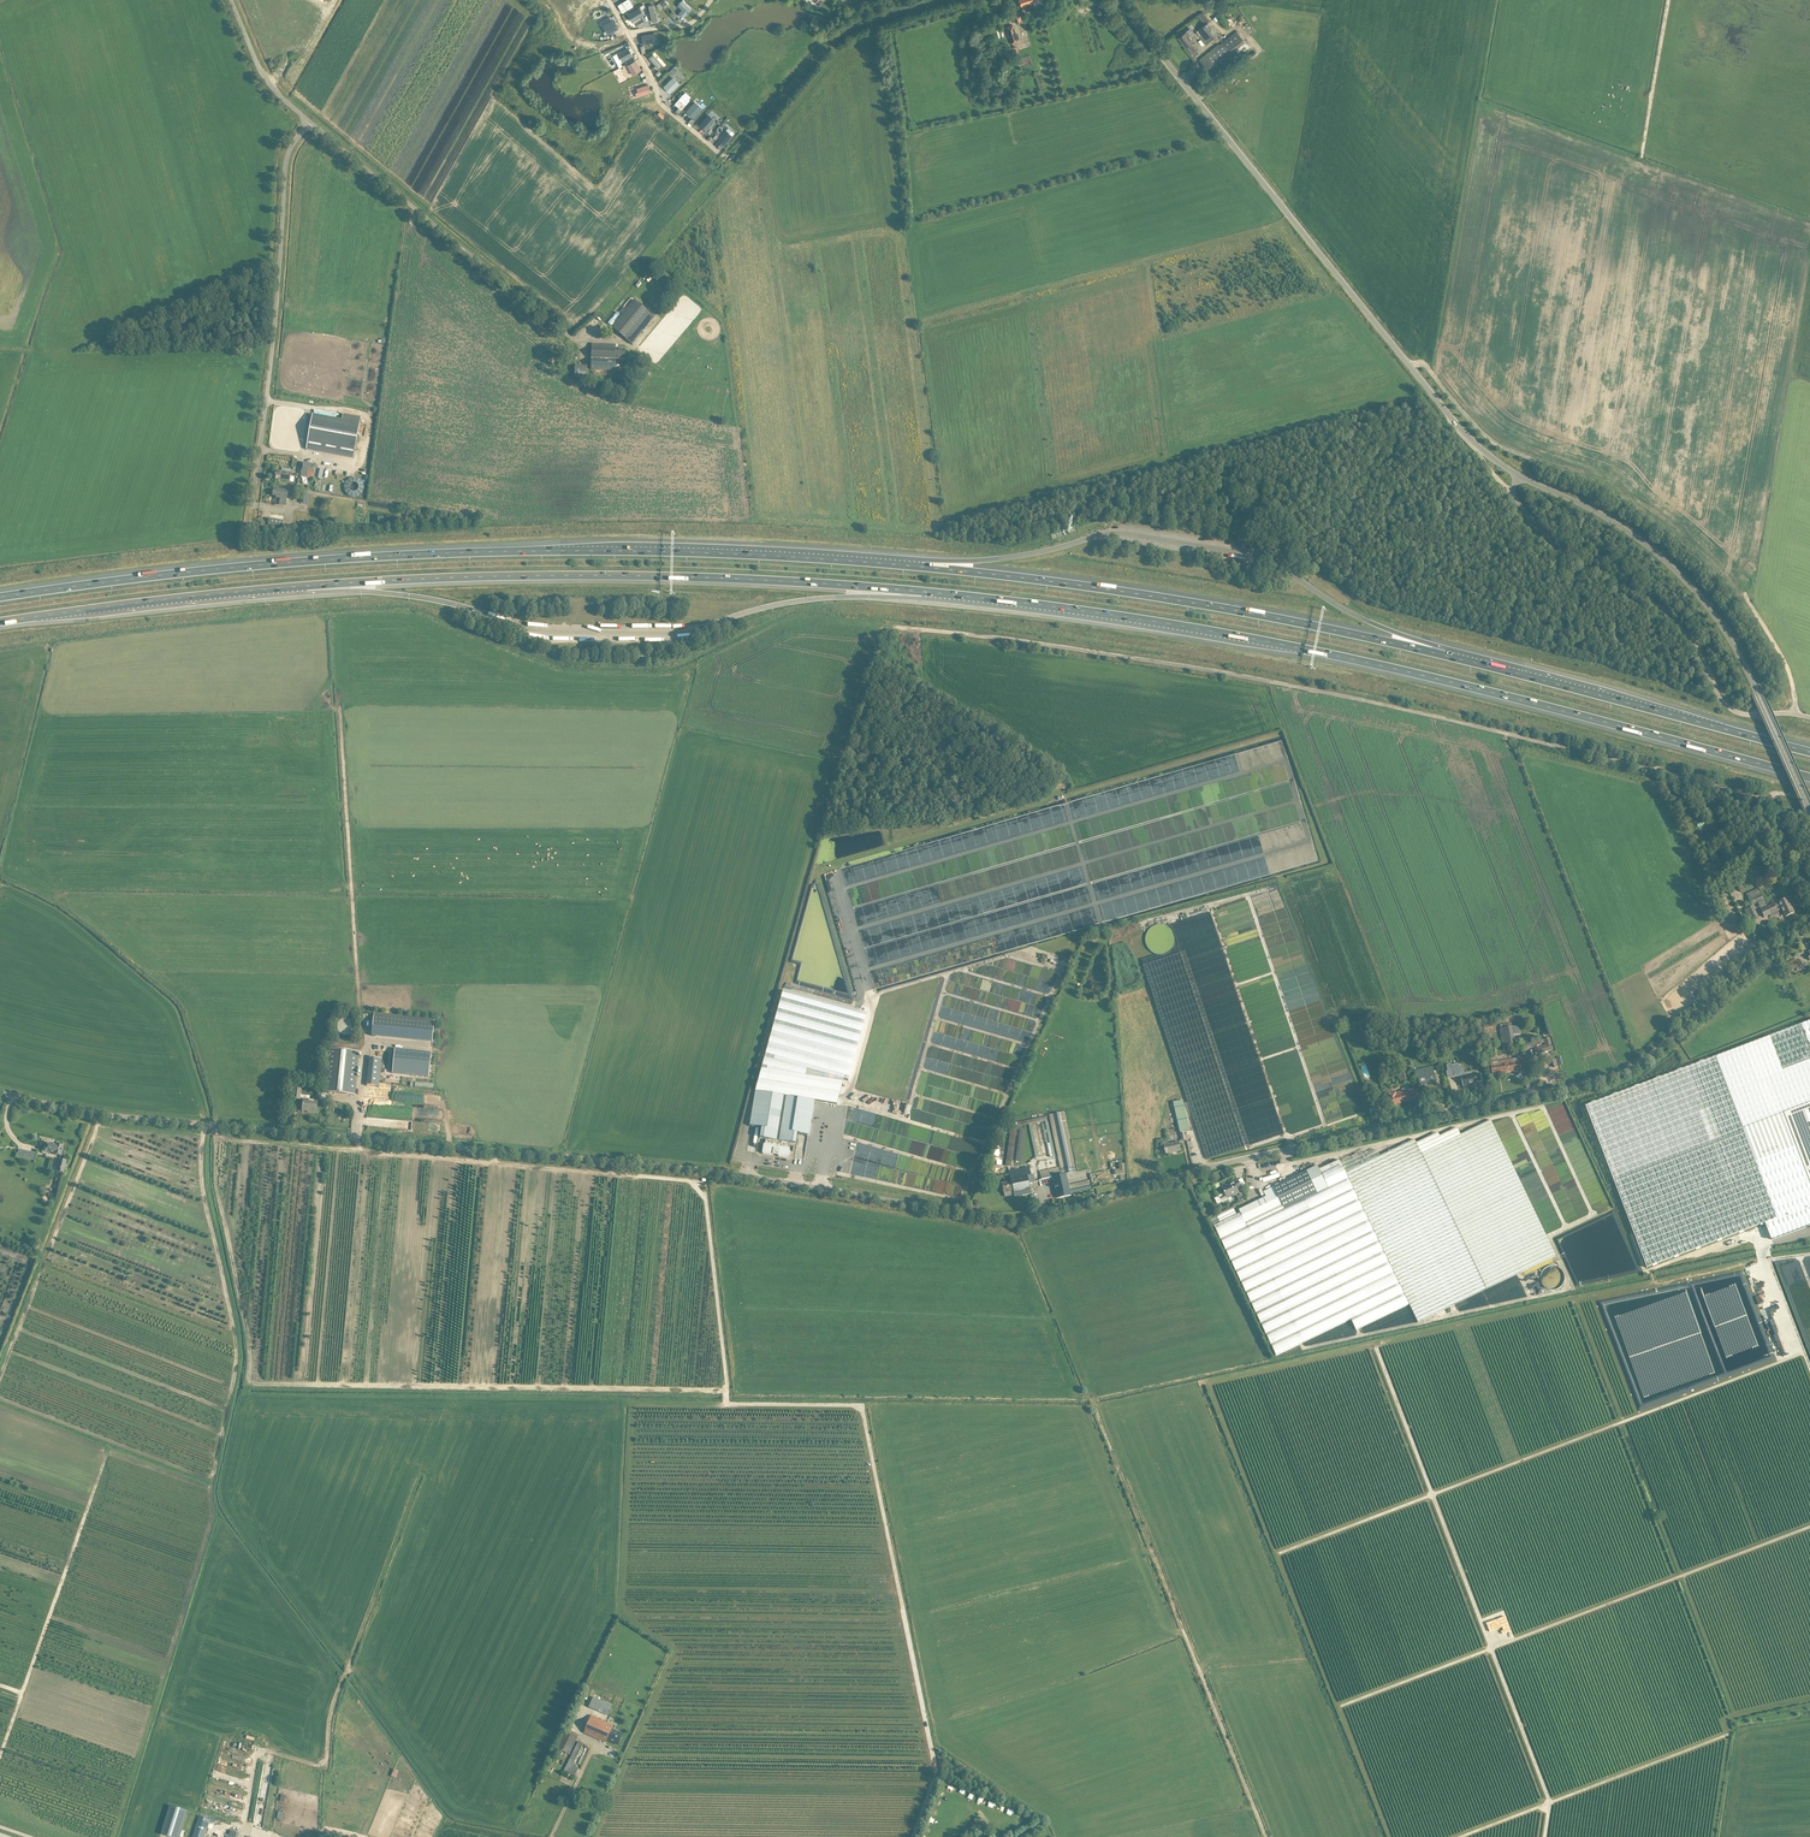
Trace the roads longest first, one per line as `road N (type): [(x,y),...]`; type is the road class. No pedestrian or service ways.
road 1 (unclassified): [(0,1091),(104,1115),(708,1170),(1023,1219),(1618,1073),(1809,921)]
road 2 (motorway): [(0,622),(217,593),(421,578),(715,577),(924,592),(1275,642),(1809,778)]
road 3 (motorway): [(1809,753),(1356,634),(1127,591),(920,566),(666,551),(482,552),(227,568),(0,596)]
road 4 (unclassified): [(1766,798),(1351,697),(896,626)]
road 5 (tertiary): [(1516,476),(1458,431),(1120,0)]
road 6 (tertiary): [(1809,809),(1745,666),(1693,592),(1624,529),(1516,476)]
road 7 (unclassified): [(1516,476),(1516,499),(1552,542),(1643,594),(1677,625),(1725,706),(1796,714)]
road 8 (track): [(360,1102),(340,709)]
road 9 (unclassified): [(252,506),(286,160),(309,121)]
road 10 (unclassified): [(568,335),(309,121)]
road 11 (track): [(721,155),(735,154),(830,42),(938,0)]
road 12 (track): [(1408,367),(1431,369),(1499,443),(1613,488)]
road 13 (residential): [(628,35),(660,104),(721,155)]
road 14 (unclassified): [(309,121),(272,88),(231,0)]
road 15 (unclassified): [(1751,604),(1787,666),(1796,714)]

